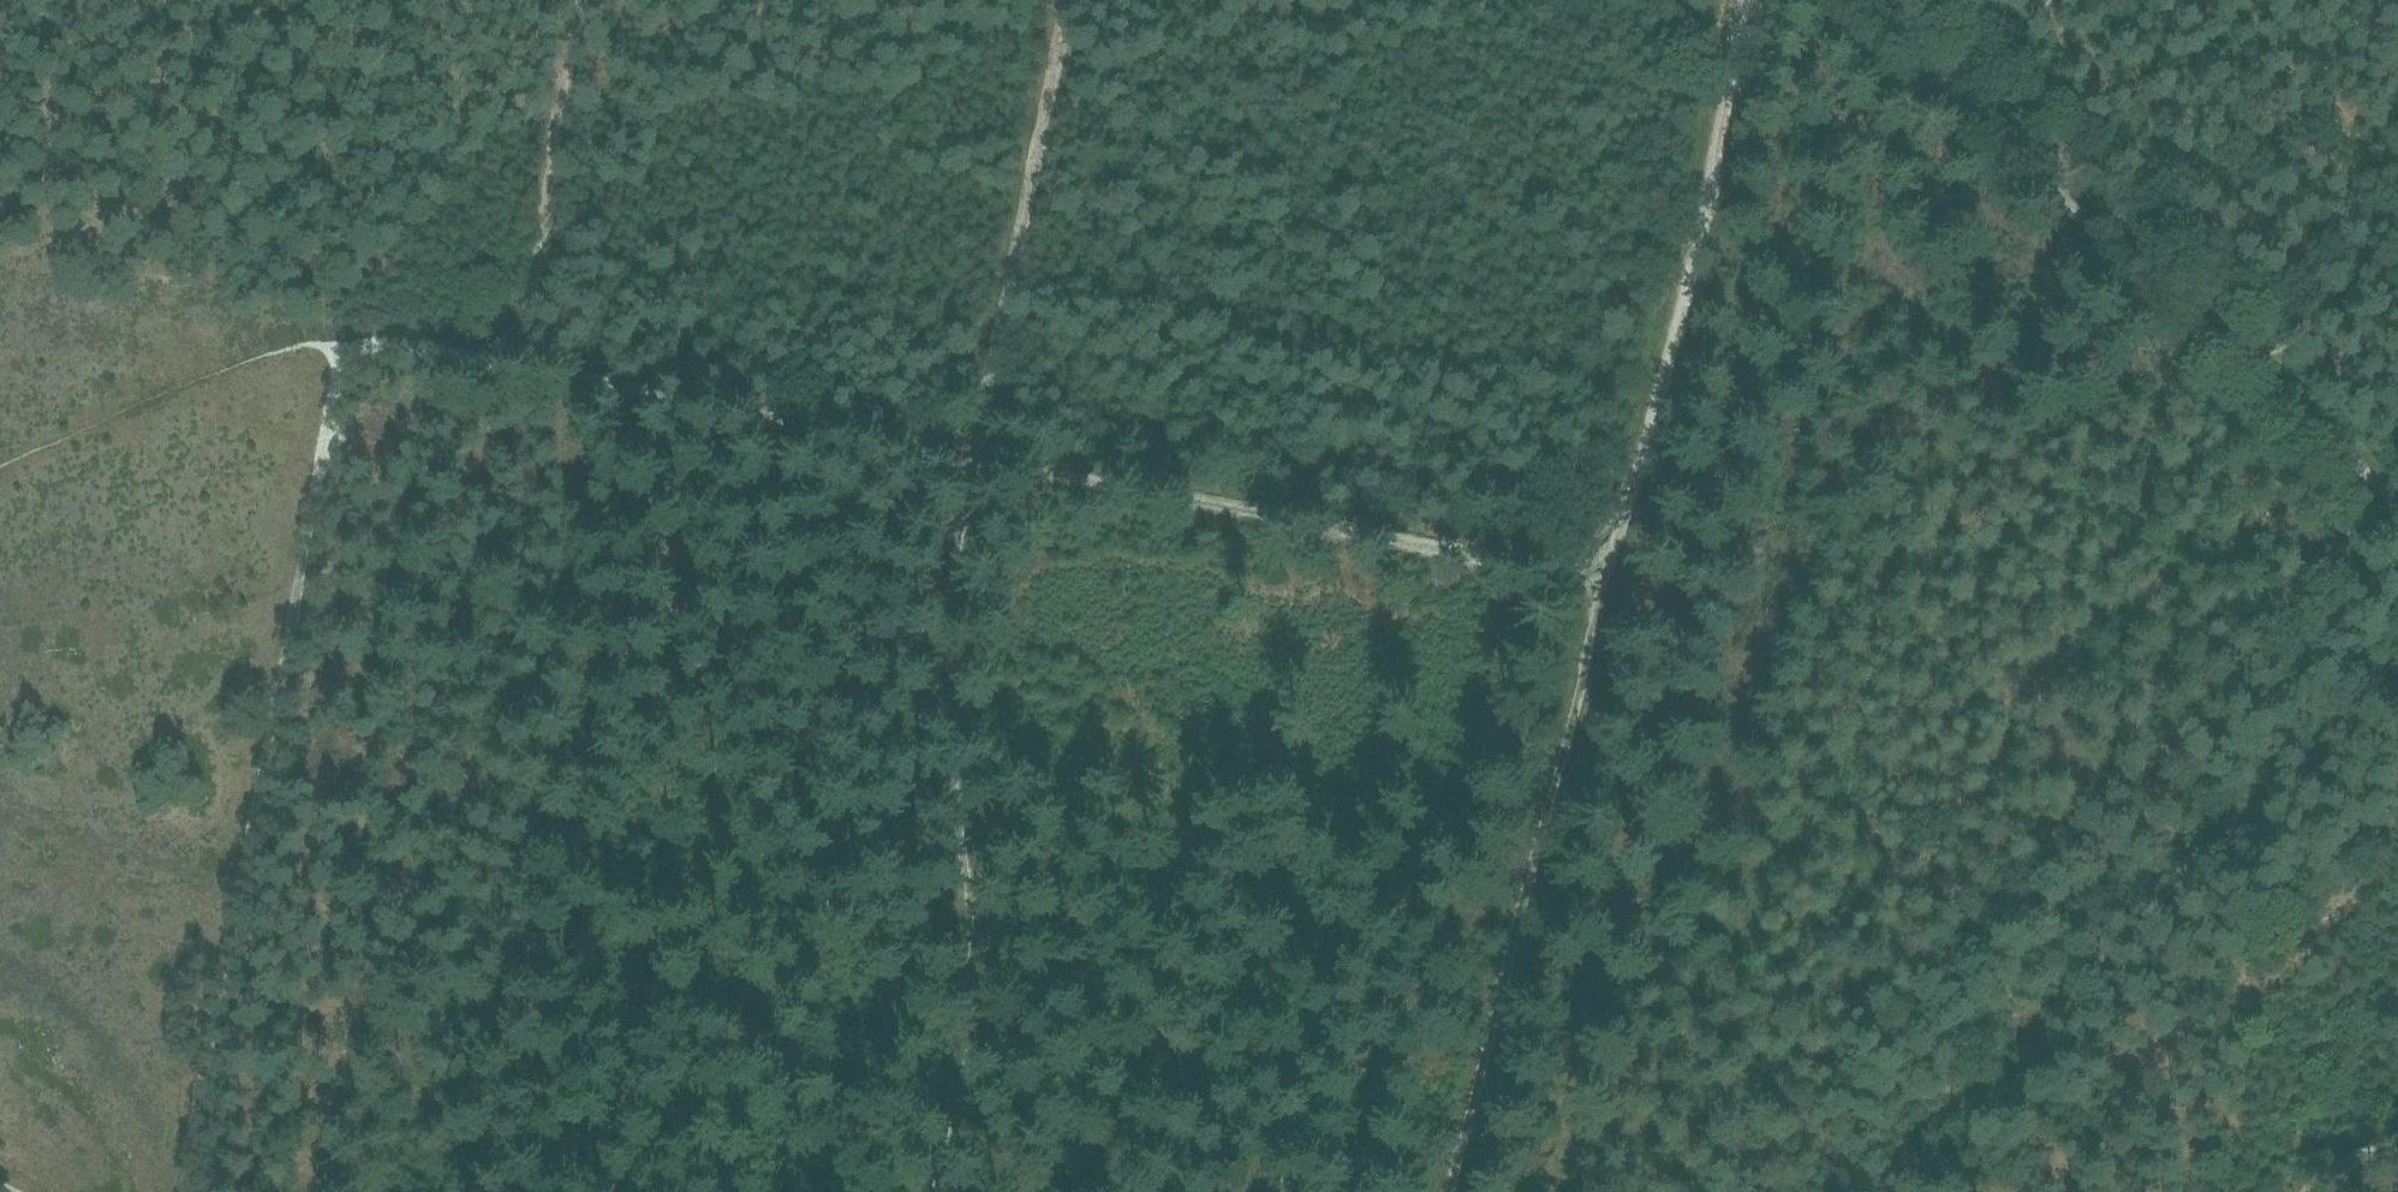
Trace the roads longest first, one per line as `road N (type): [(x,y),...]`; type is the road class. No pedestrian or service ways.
road 1 (track): [(1436,1191),(1599,563),(1718,0)]
road 2 (track): [(158,1191),(342,341)]
road 3 (track): [(1837,0),(1949,92),(2397,517)]
road 4 (track): [(342,341),(519,364),(972,457)]
road 5 (track): [(972,457),(1599,563)]
road 6 (track): [(519,364),(575,0)]

